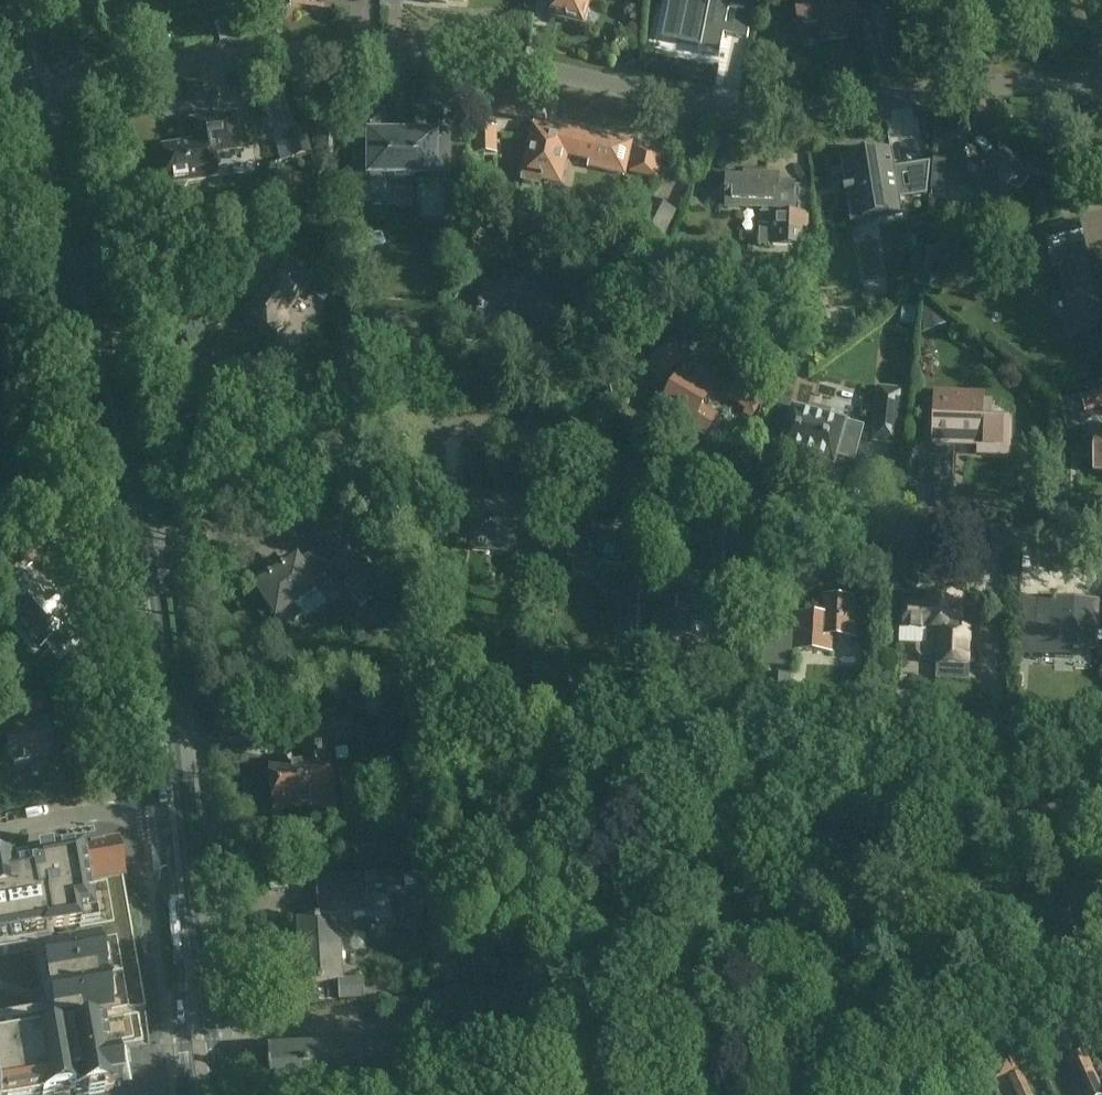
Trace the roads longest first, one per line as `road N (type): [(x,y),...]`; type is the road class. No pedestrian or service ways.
road 1 (residential): [(67,89),(328,44),(424,46),(717,99),(804,104),(1013,80),(1101,80)]
road 2 (residential): [(151,568),(294,468),(356,441),(460,426),(532,431),(743,503),(837,524),(1101,542)]
road 3 (primary): [(0,42),(86,321),(130,554),(167,841)]
road 4 (primary): [(151,568),(105,317),(12,0)]
road 5 (primary): [(214,1094),(151,568)]
road 6 (primary): [(167,841),(197,1094)]
road 7 (residential): [(0,831),(106,813),(167,841)]

